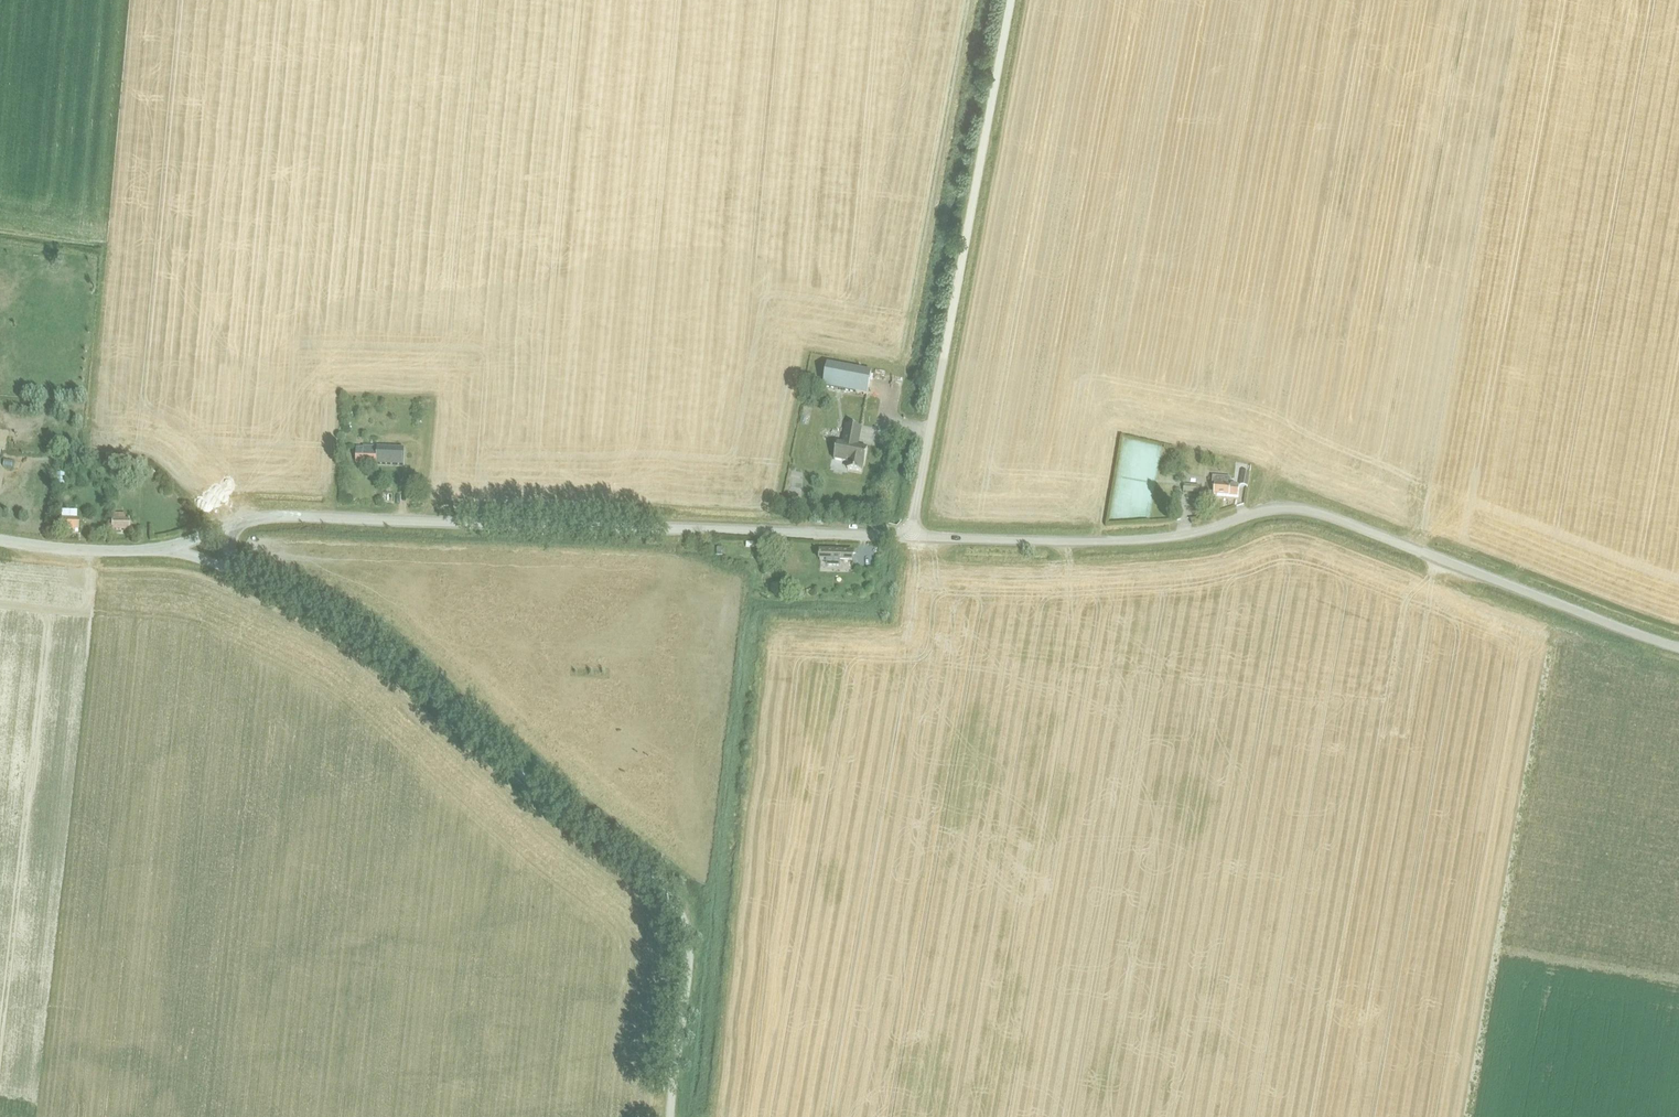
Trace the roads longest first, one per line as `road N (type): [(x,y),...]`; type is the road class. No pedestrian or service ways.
road 1 (unclassified): [(1678,647),(1288,507),(1157,539),(911,536)]
road 2 (unclassified): [(672,1116),(687,941),(665,893),(390,657),(324,612),(235,572)]
road 3 (unclassified): [(911,536),(284,517),(232,527)]
road 4 (unclassified): [(911,536),(1012,0)]
road 5 (unclassified): [(167,549),(0,541)]

